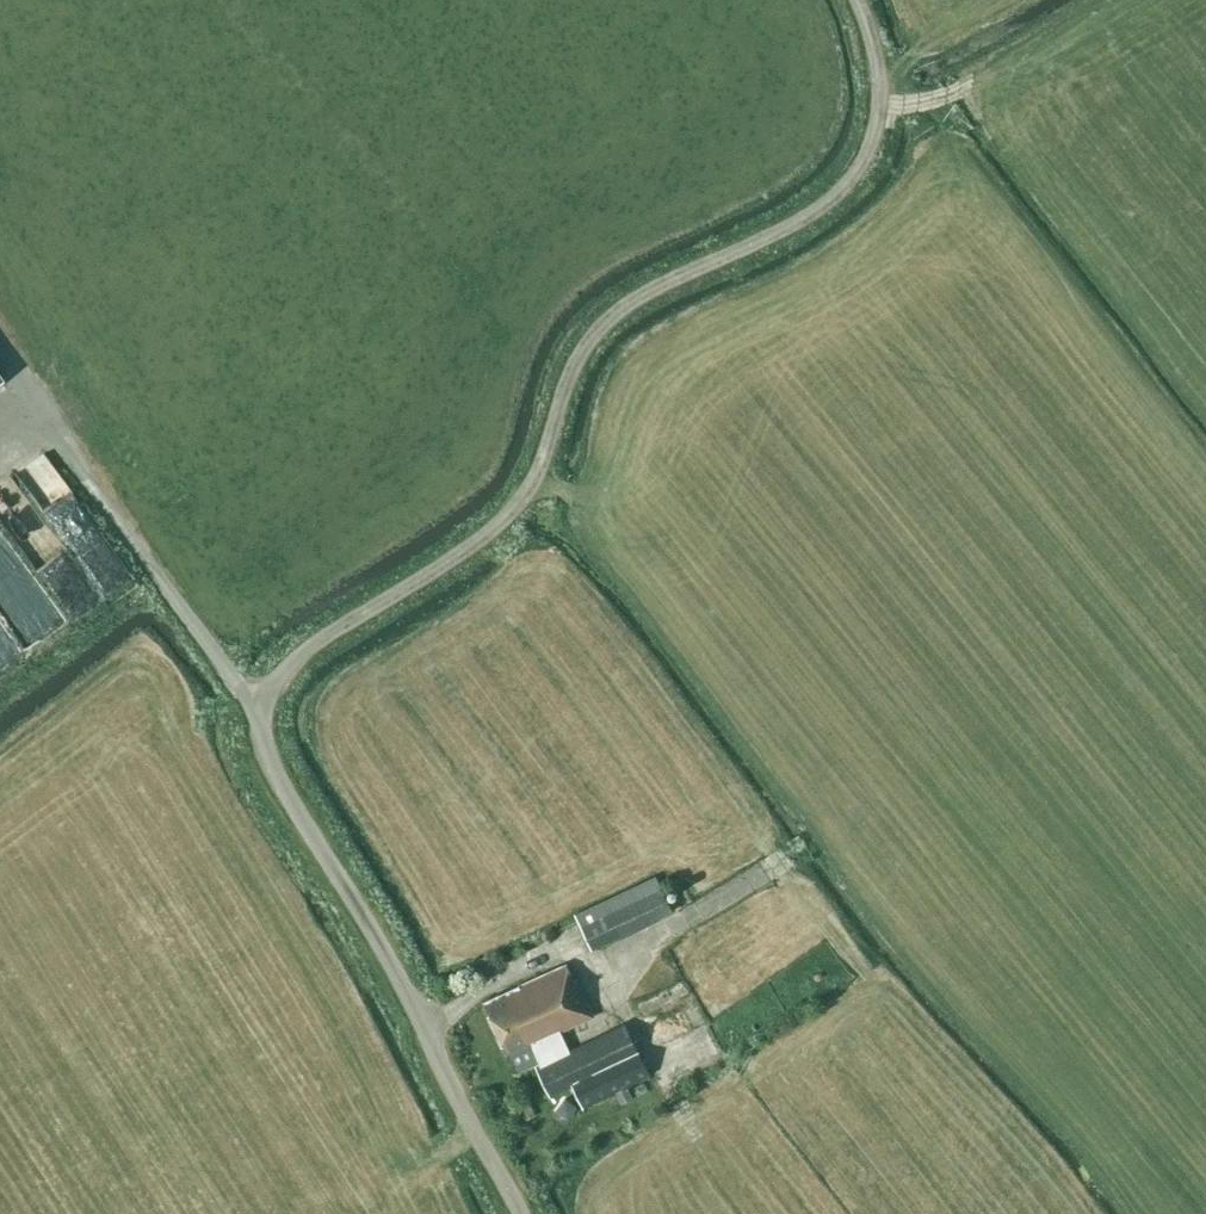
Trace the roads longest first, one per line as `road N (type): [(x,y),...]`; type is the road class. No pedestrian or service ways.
road 1 (unclassified): [(519,1213),(373,935),(268,771),(258,711),(296,659),(497,525),(549,450),(577,348),(625,303),(757,244),(831,200),(868,155),(881,107),(879,64),(856,0)]
road 2 (track): [(258,711),(0,359)]

